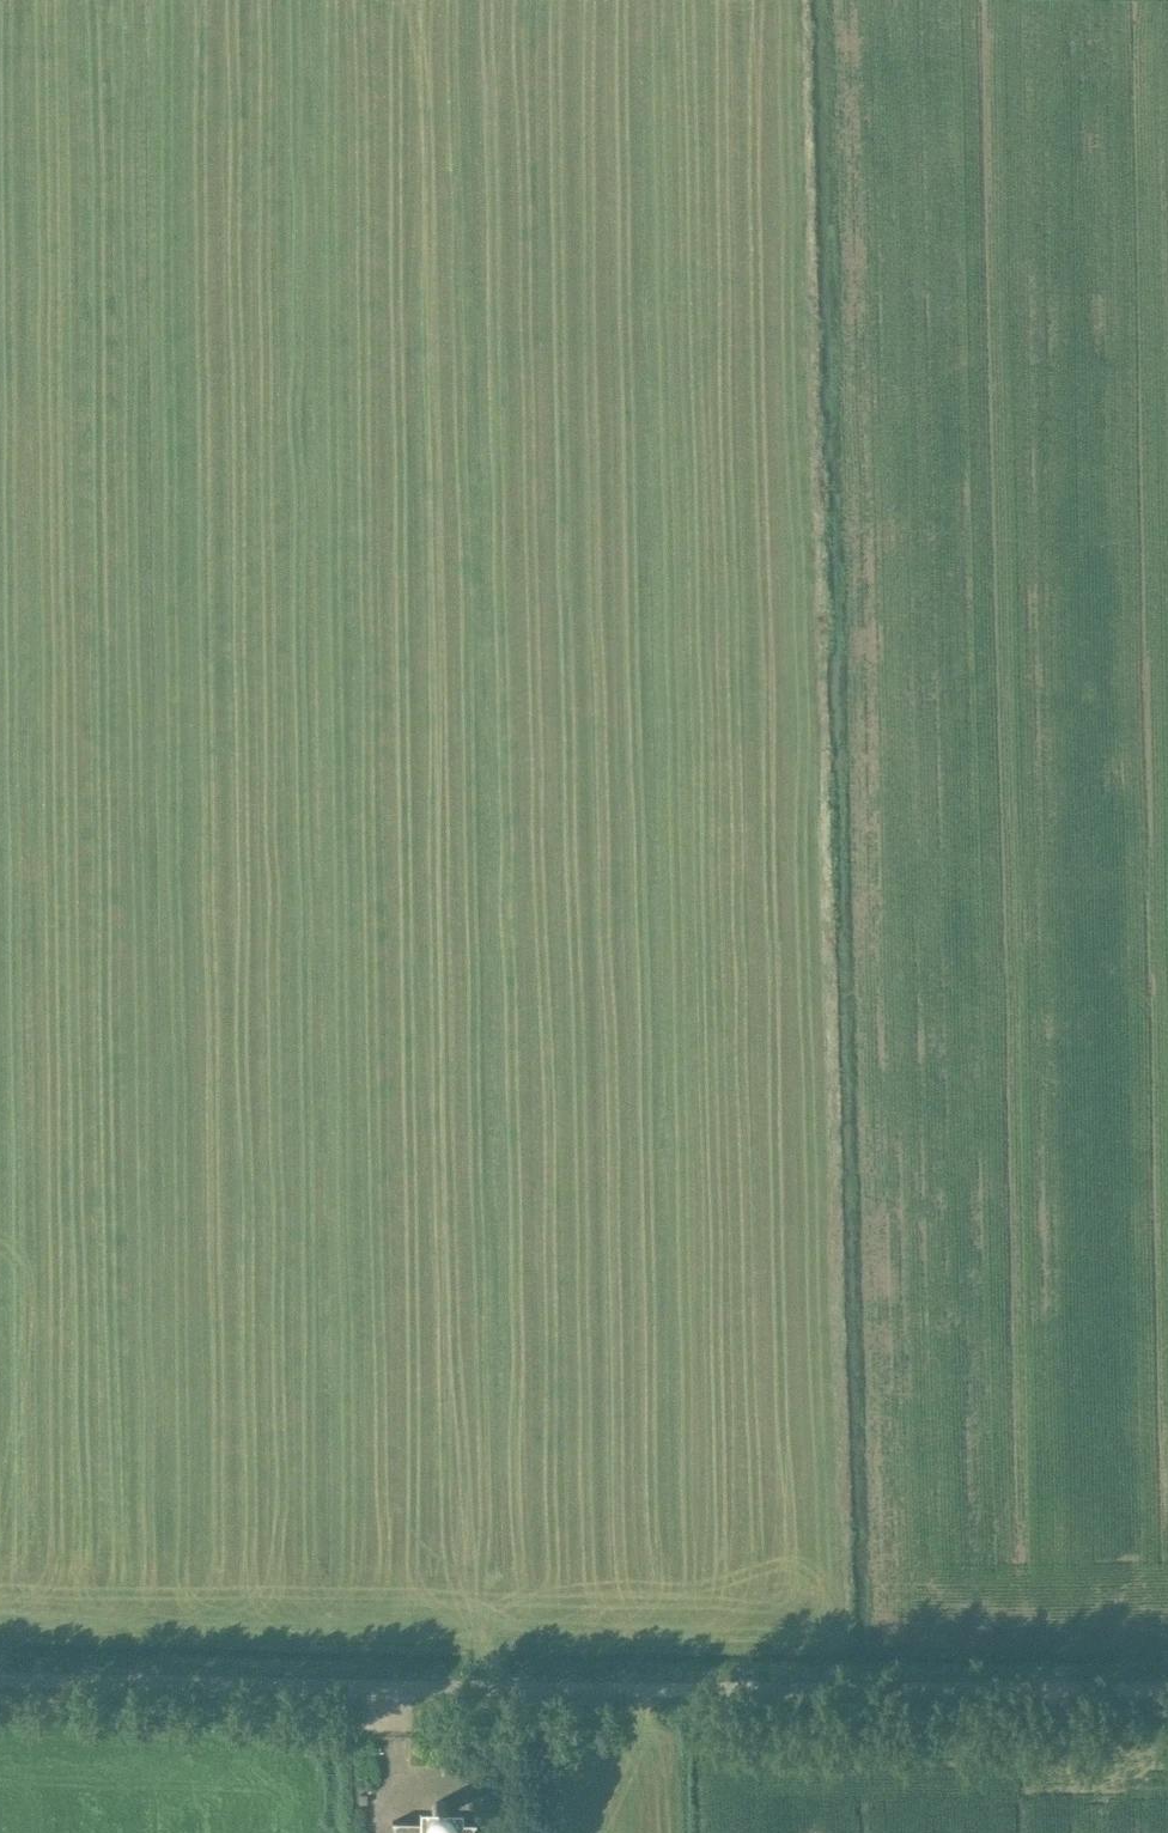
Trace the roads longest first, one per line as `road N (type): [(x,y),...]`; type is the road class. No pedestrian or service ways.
road 1 (unclassified): [(1167,1691),(0,1681)]

